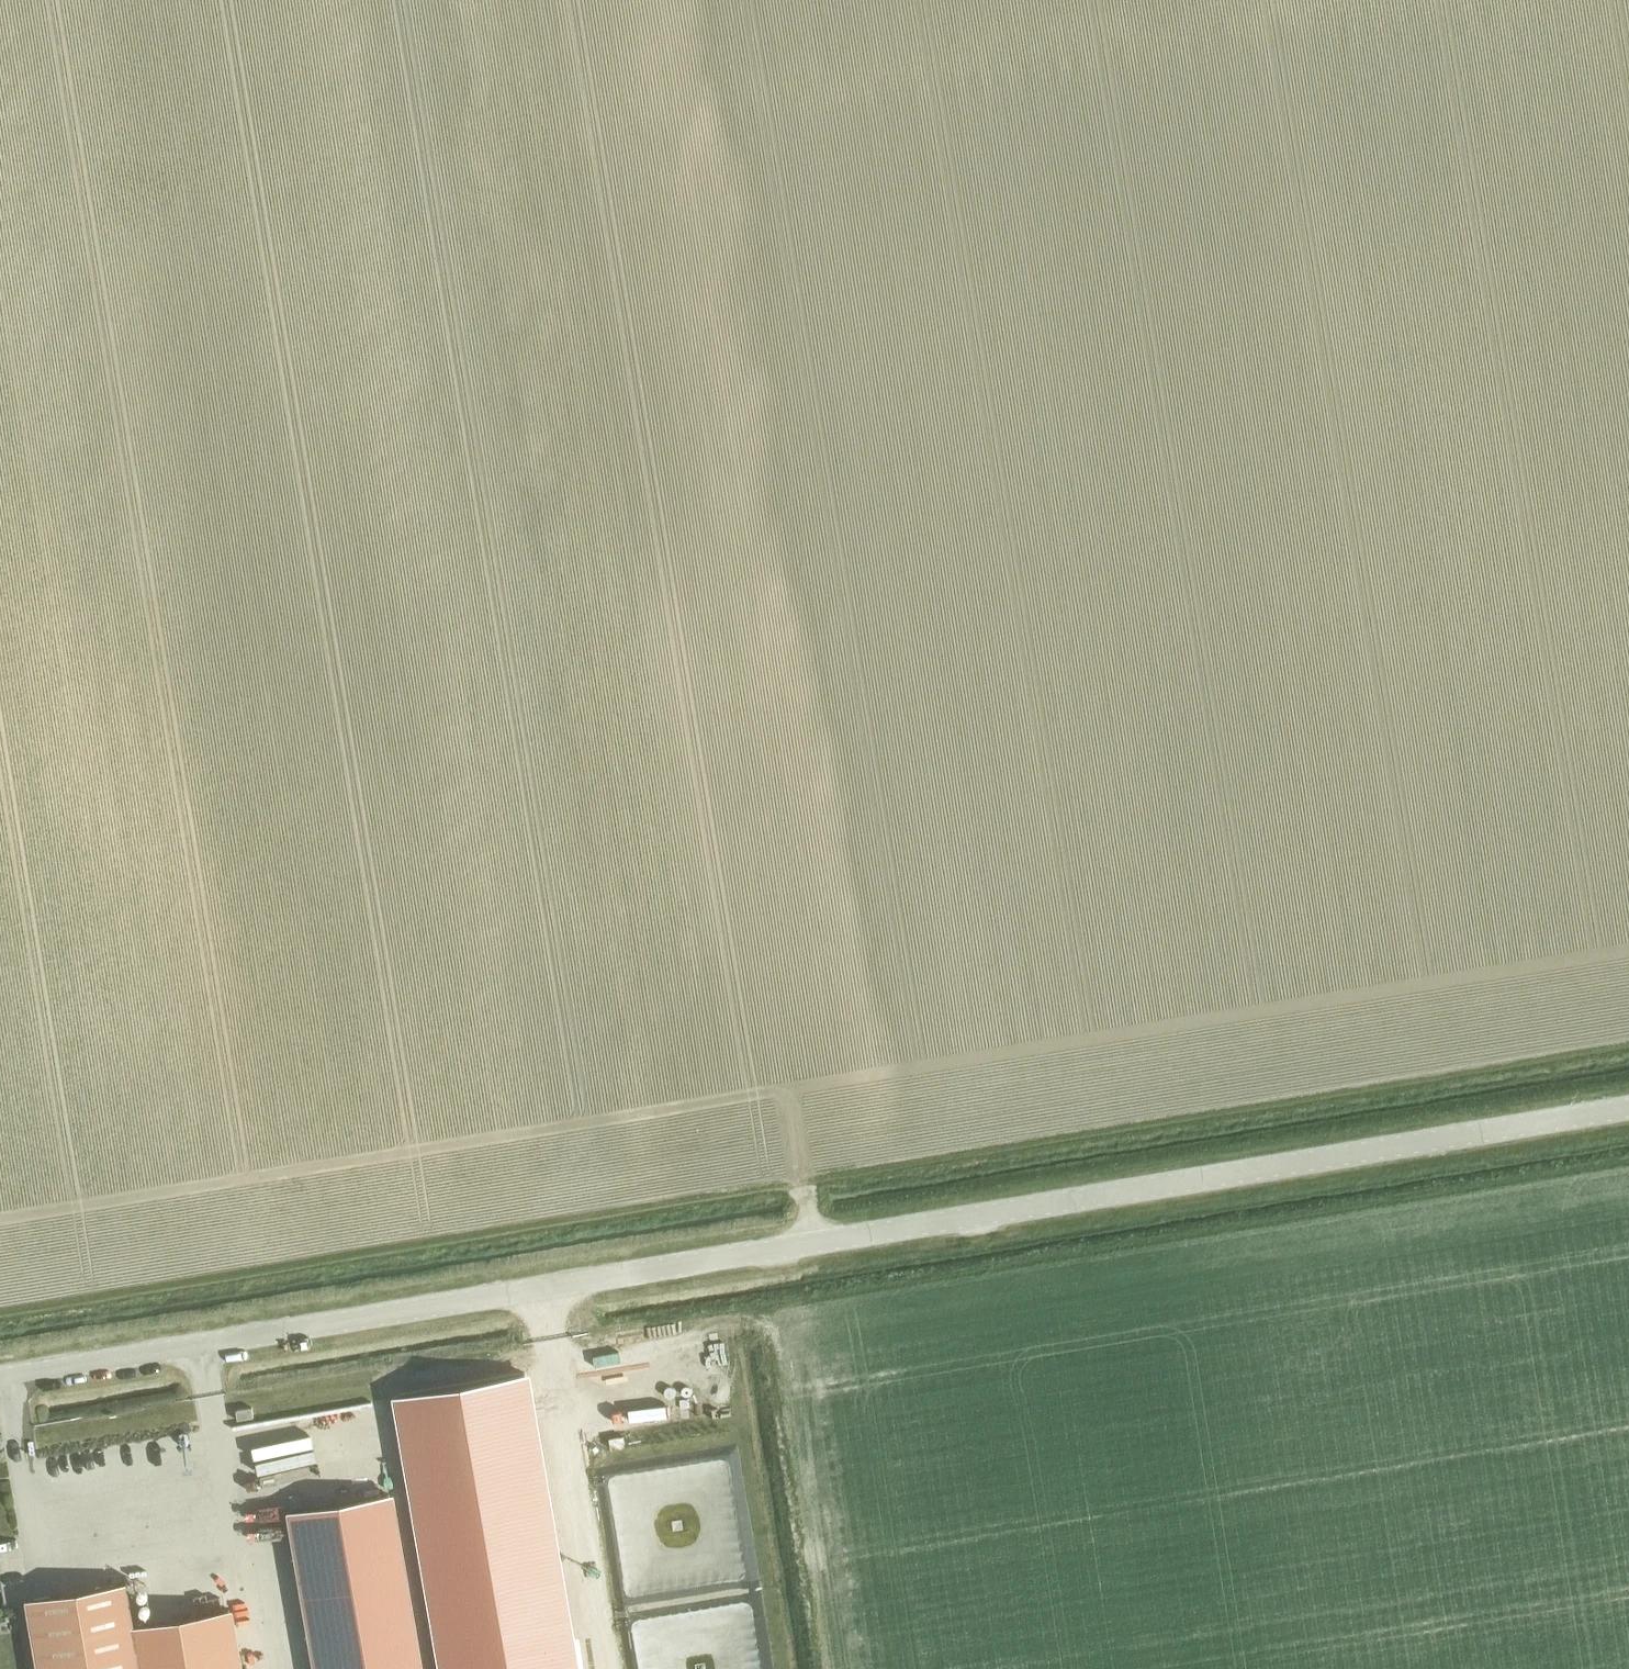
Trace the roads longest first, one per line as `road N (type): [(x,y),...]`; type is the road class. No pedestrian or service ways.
road 1 (tertiary): [(0,1379),(1628,1108)]

